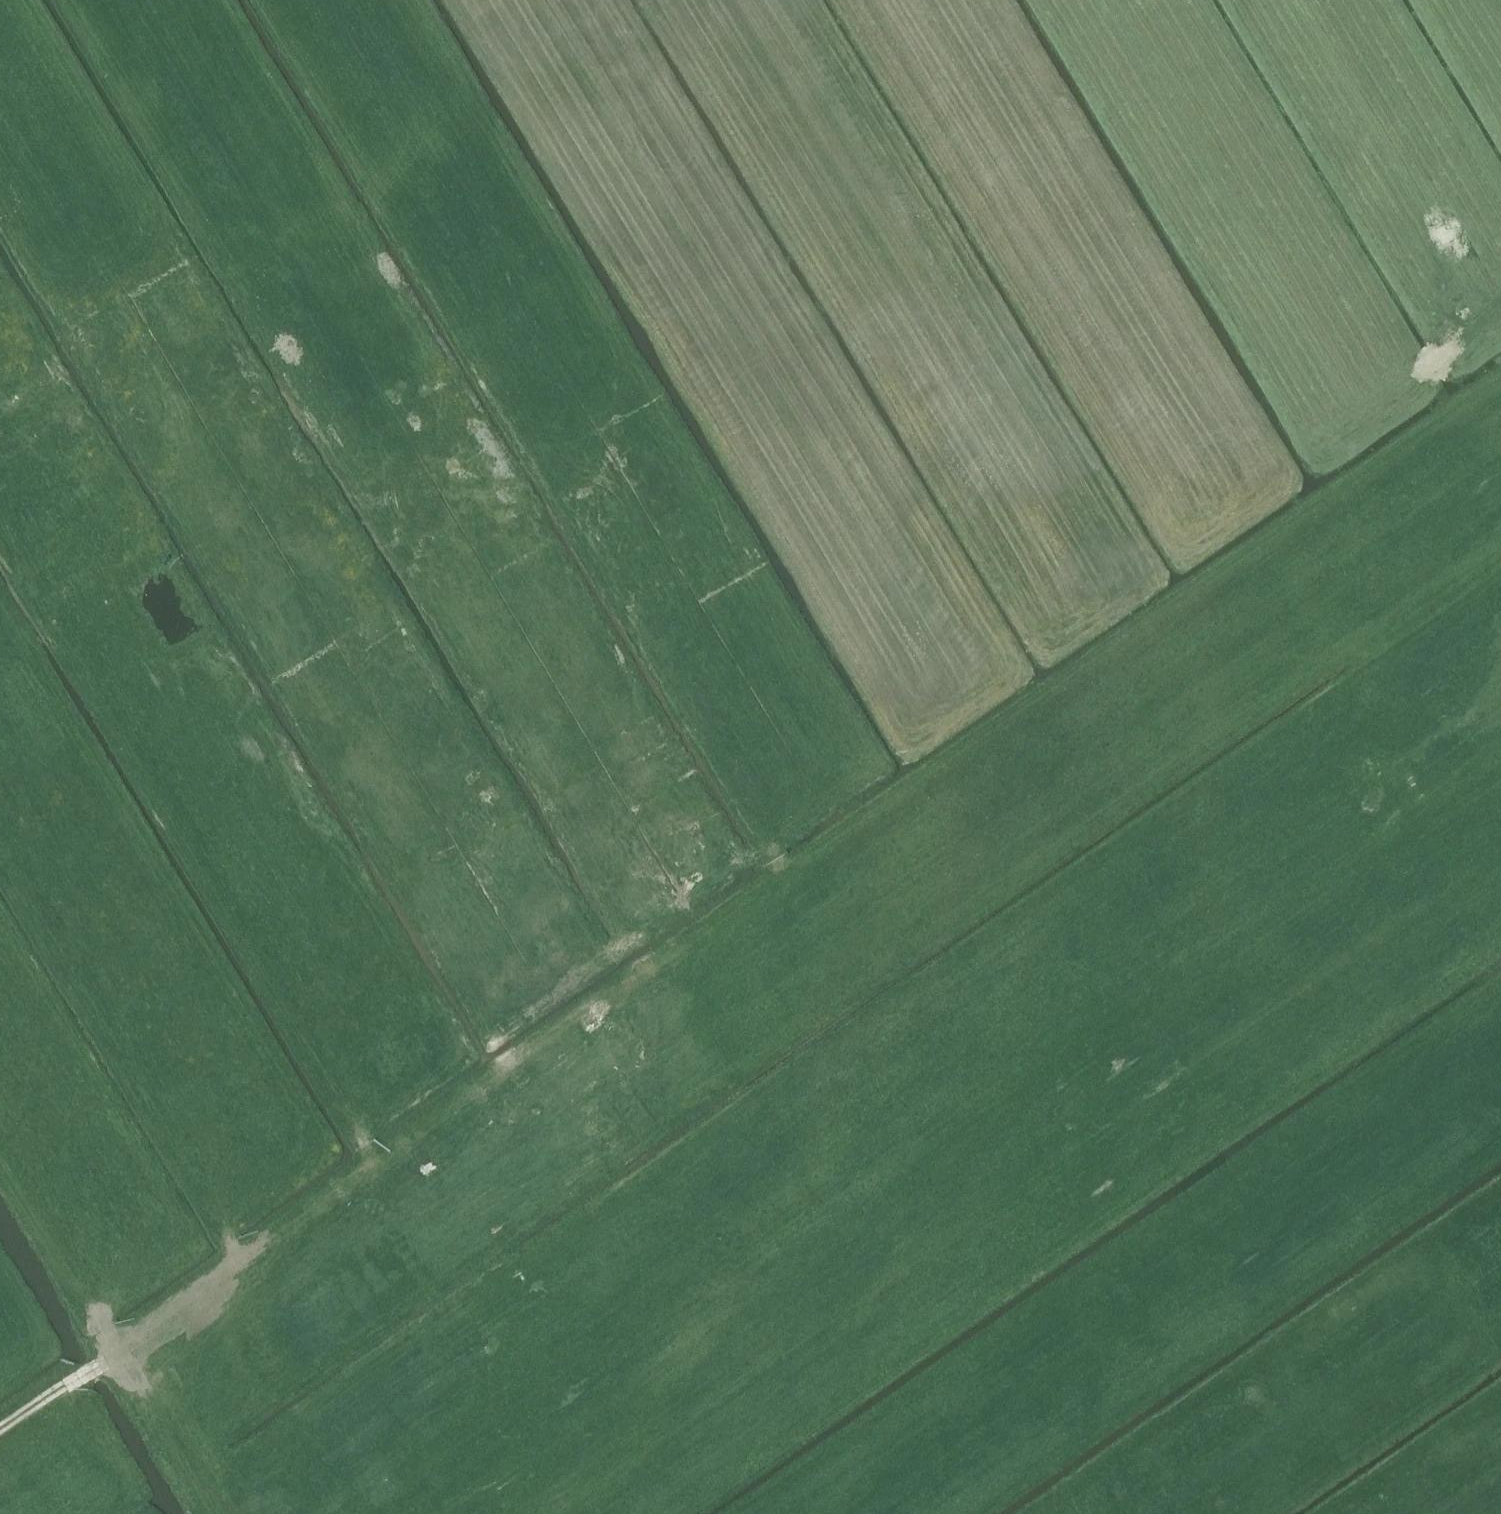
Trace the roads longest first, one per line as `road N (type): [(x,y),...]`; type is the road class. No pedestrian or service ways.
road 1 (track): [(213,1513),(0,1150)]
road 2 (track): [(0,1430),(261,1247)]

